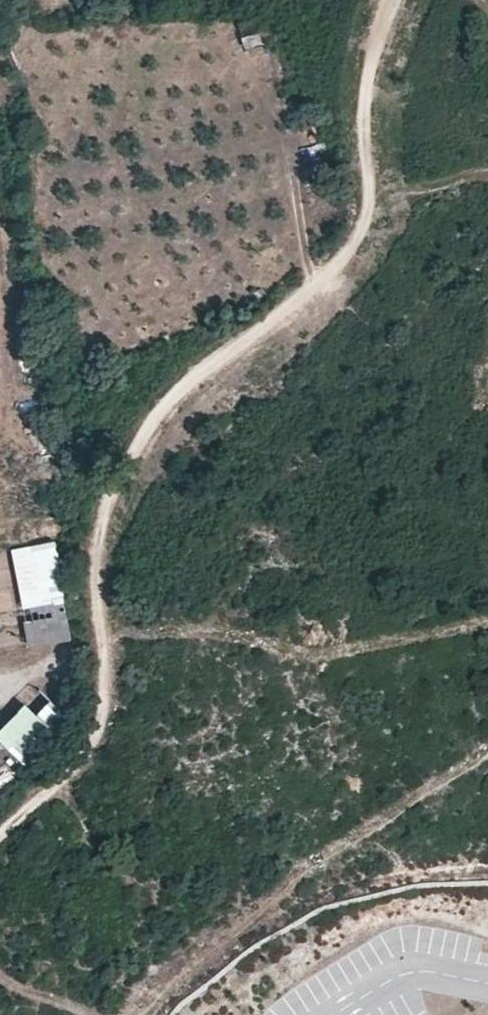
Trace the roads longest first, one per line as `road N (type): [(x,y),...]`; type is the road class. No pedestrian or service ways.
road 1 (track): [(399,0),(364,78),(364,223),(346,253),(287,312),(231,345),(178,390),(121,475),(94,560),(100,701),(65,775),(0,834)]

